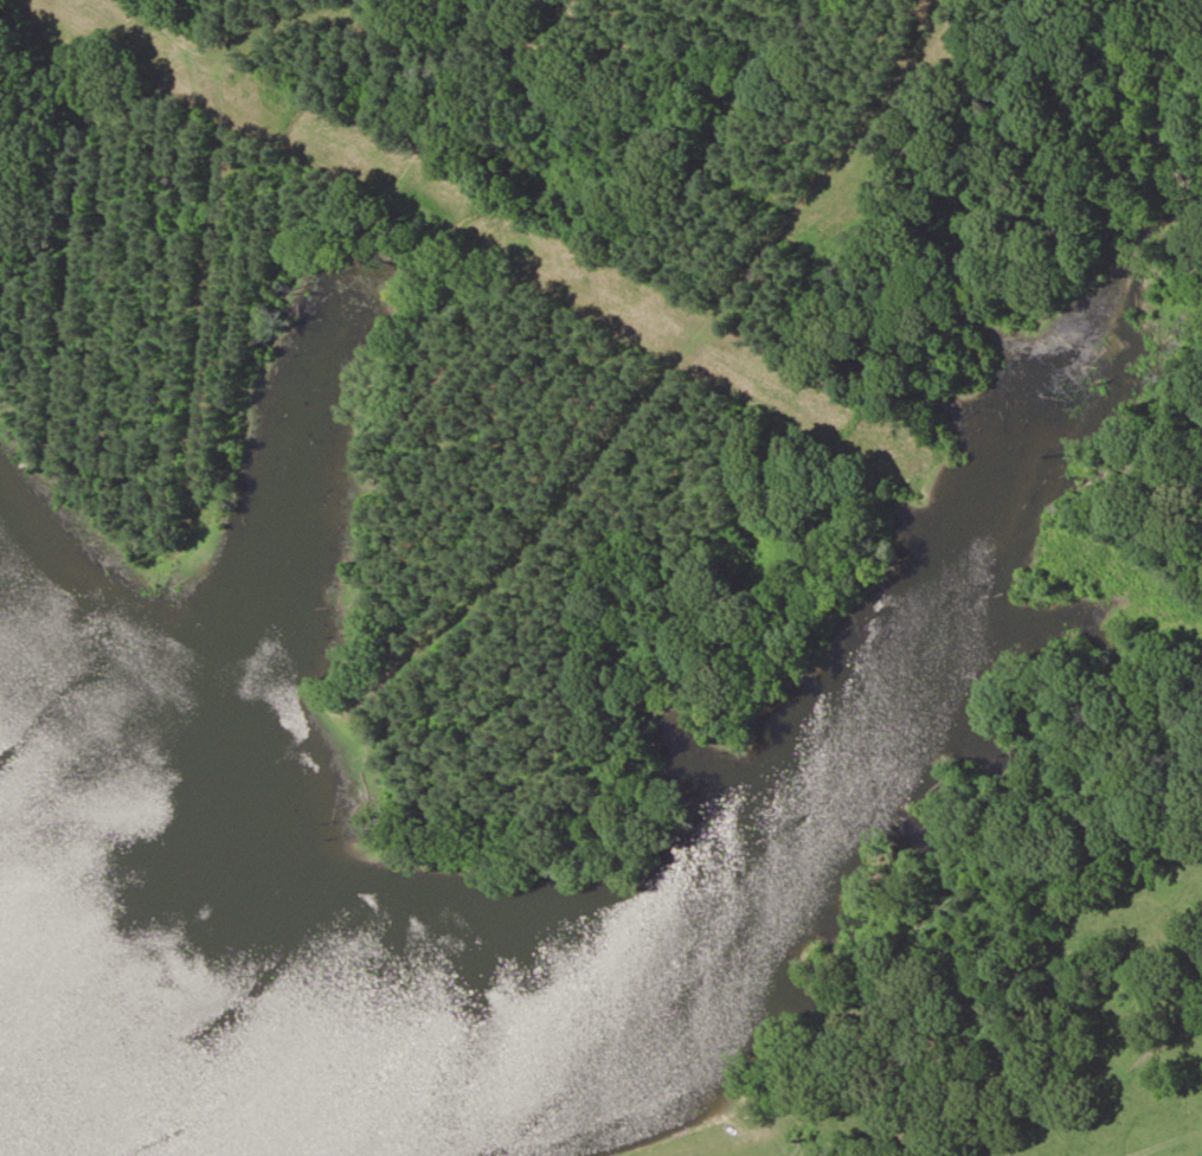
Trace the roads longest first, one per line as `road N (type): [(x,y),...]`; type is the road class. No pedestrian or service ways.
road 1 (residential): [(963,0),(1069,94)]

